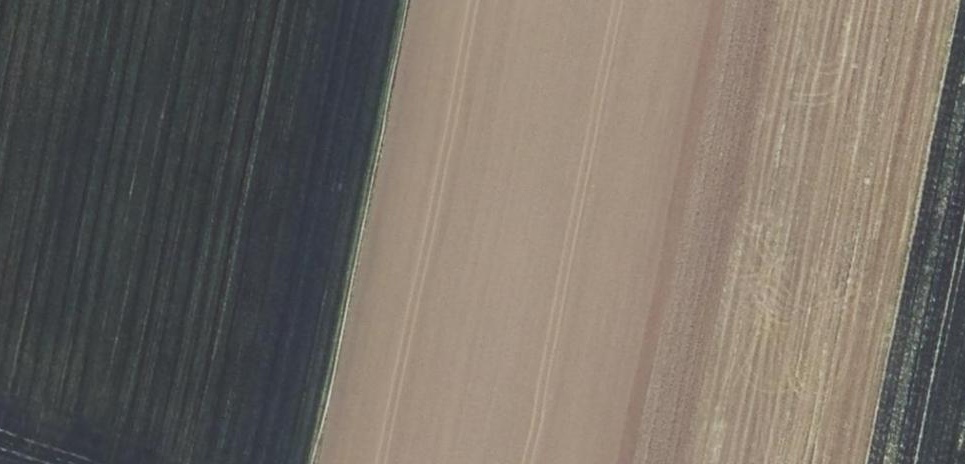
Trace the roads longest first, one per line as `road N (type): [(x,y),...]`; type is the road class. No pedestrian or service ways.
road 1 (track): [(307,463),(406,0)]

